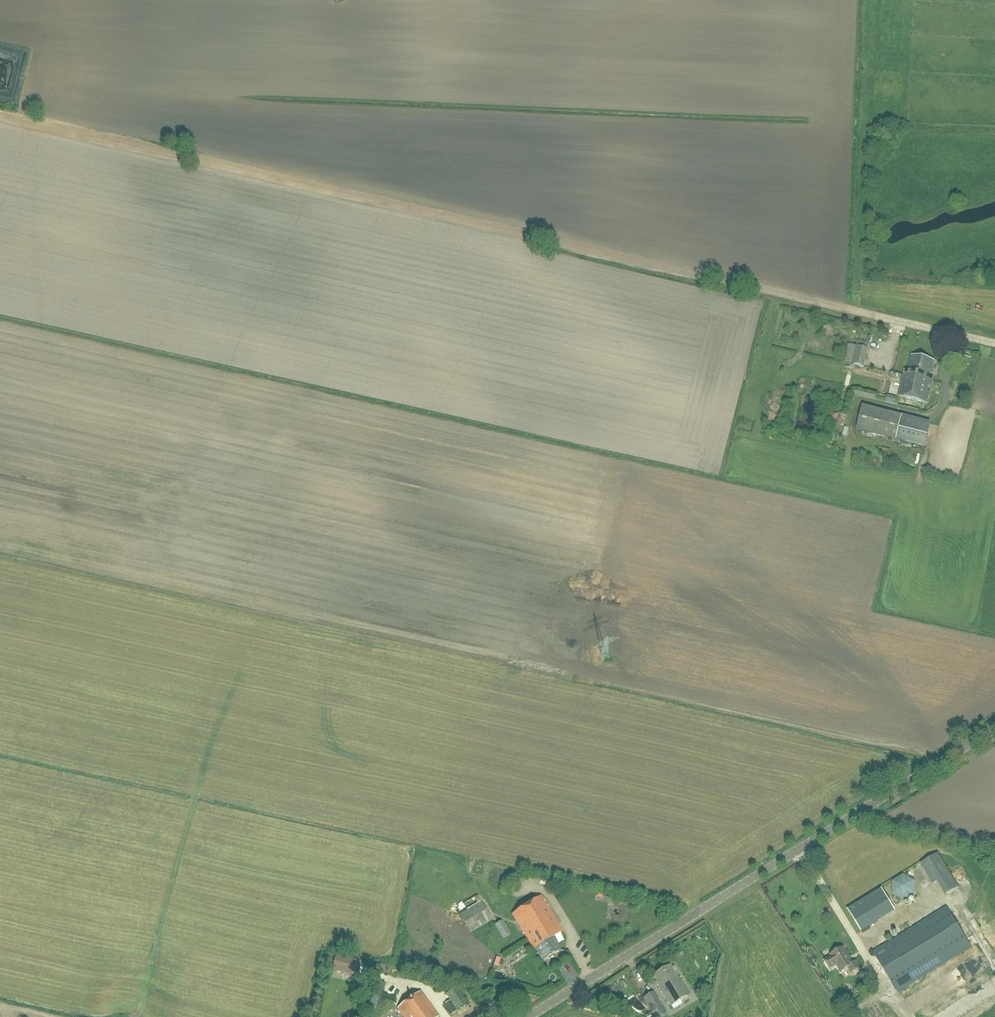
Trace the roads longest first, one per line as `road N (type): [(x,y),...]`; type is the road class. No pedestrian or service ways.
road 1 (track): [(875,316),(0,116)]
road 2 (tertiary): [(528,1016),(994,728)]
road 3 (track): [(946,758),(609,681),(572,662)]
road 4 (unclassified): [(994,343),(875,316)]

